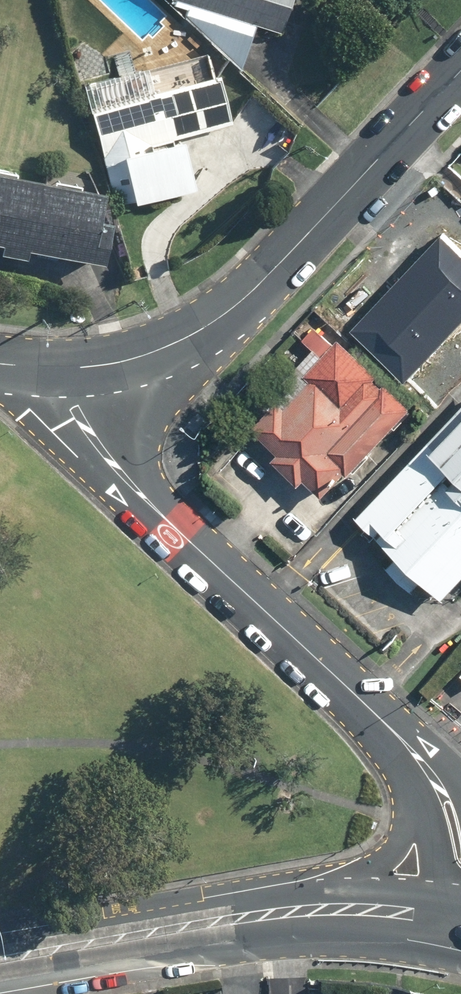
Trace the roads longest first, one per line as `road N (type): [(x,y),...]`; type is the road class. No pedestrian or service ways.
road 1 (tertiary): [(57,372),(81,428),(416,751)]
road 2 (tertiary): [(57,372),(127,364),(188,337),(268,279),(460,73)]
road 3 (primary): [(280,909),(0,957)]
road 4 (primary): [(280,909),(367,867),(397,842),(416,798),(416,751)]
road 5 (tertiary): [(421,911),(435,823),(416,751)]
road 6 (primary): [(421,911),(280,909)]

